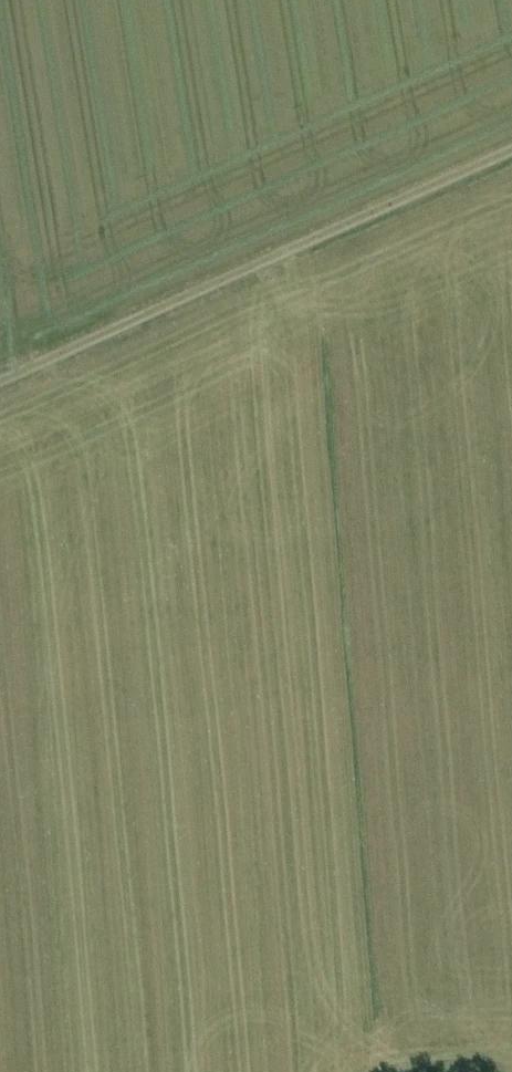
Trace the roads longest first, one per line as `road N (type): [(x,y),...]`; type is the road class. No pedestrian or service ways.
road 1 (track): [(511,149),(0,381)]

